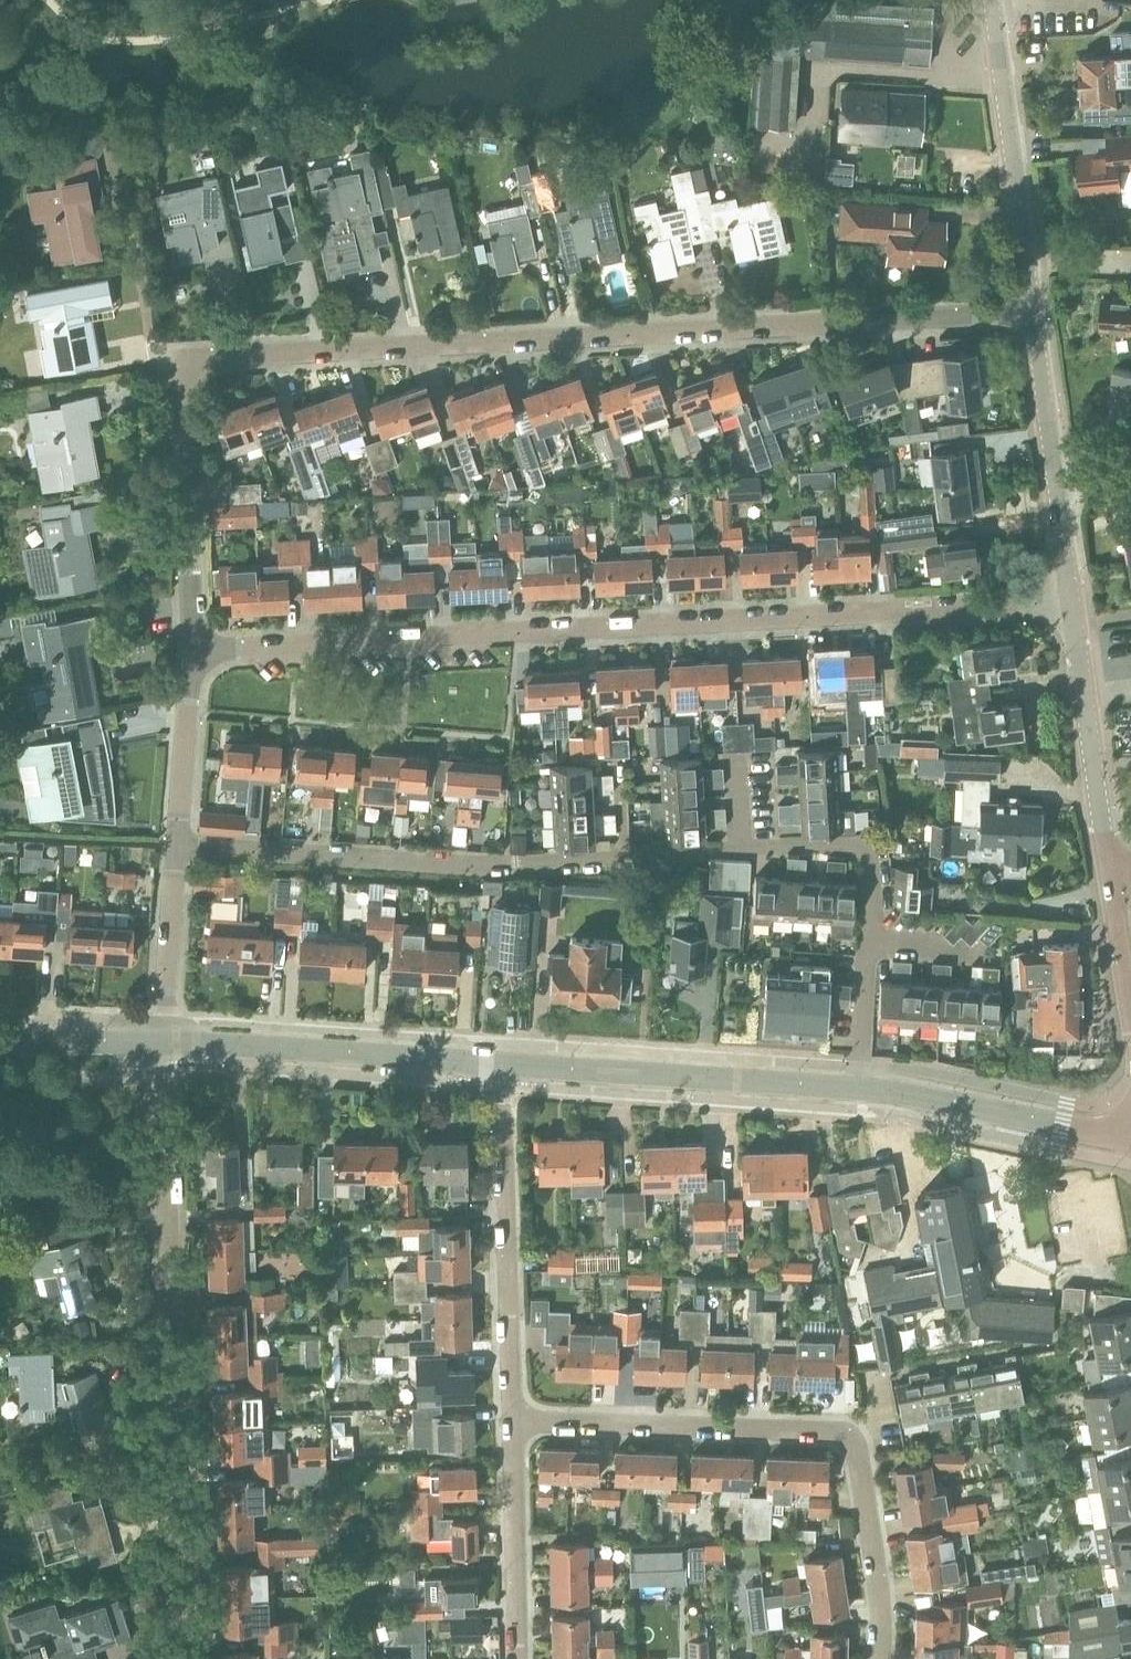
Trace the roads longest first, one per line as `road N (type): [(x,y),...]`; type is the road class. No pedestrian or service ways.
road 1 (residential): [(195,655),(183,393),(195,361),(1032,312)]
road 2 (residential): [(195,655),(1072,601)]
road 3 (residential): [(187,1658),(161,1043)]
road 4 (residential): [(741,848),(475,867),(178,845)]
road 5 (residential): [(878,1658),(881,1589),(860,1455),(851,1441),(831,1432),(513,1421)]
road 6 (tertiary): [(1130,1004),(1072,601)]
road 7 (tertiary): [(501,1065),(860,1088)]
road 8 (residential): [(513,1421),(501,1065)]
road 9 (tertiary): [(161,1043),(501,1065)]
road 10 (tertiary): [(860,1088),(1130,1106)]
road 11 (tertiary): [(1025,254),(992,0)]
road 12 (residential): [(518,1658),(513,1421)]
road 13 (residential): [(864,930),(864,842),(741,848)]
road 14 (residential): [(161,1043),(178,845)]
road 15 (residential): [(178,845),(195,655)]
road 16 (tertiary): [(0,1042),(161,1043)]
road 17 (residential): [(860,1088),(864,930)]
road 18 (tertiary): [(1053,463),(1032,312)]
road 19 (tertiary): [(1072,601),(1053,463)]

